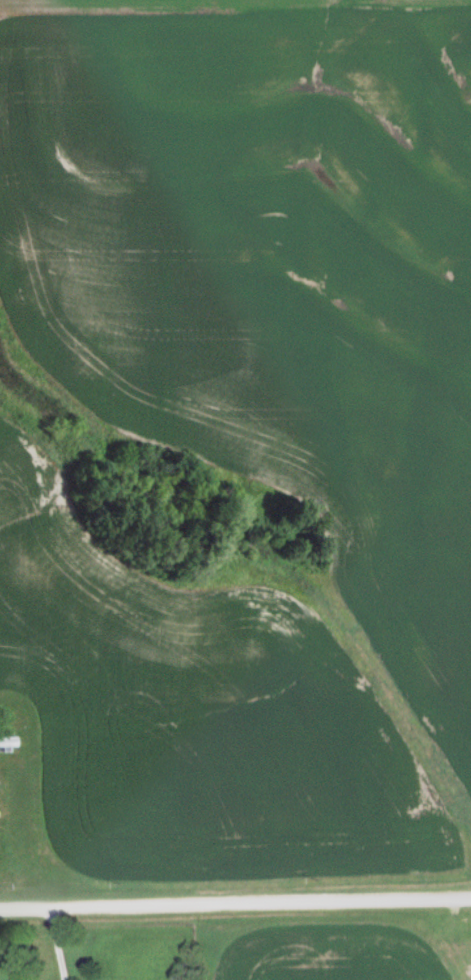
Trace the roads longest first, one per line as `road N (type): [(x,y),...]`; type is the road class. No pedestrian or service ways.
road 1 (residential): [(0,909),(470,897)]

